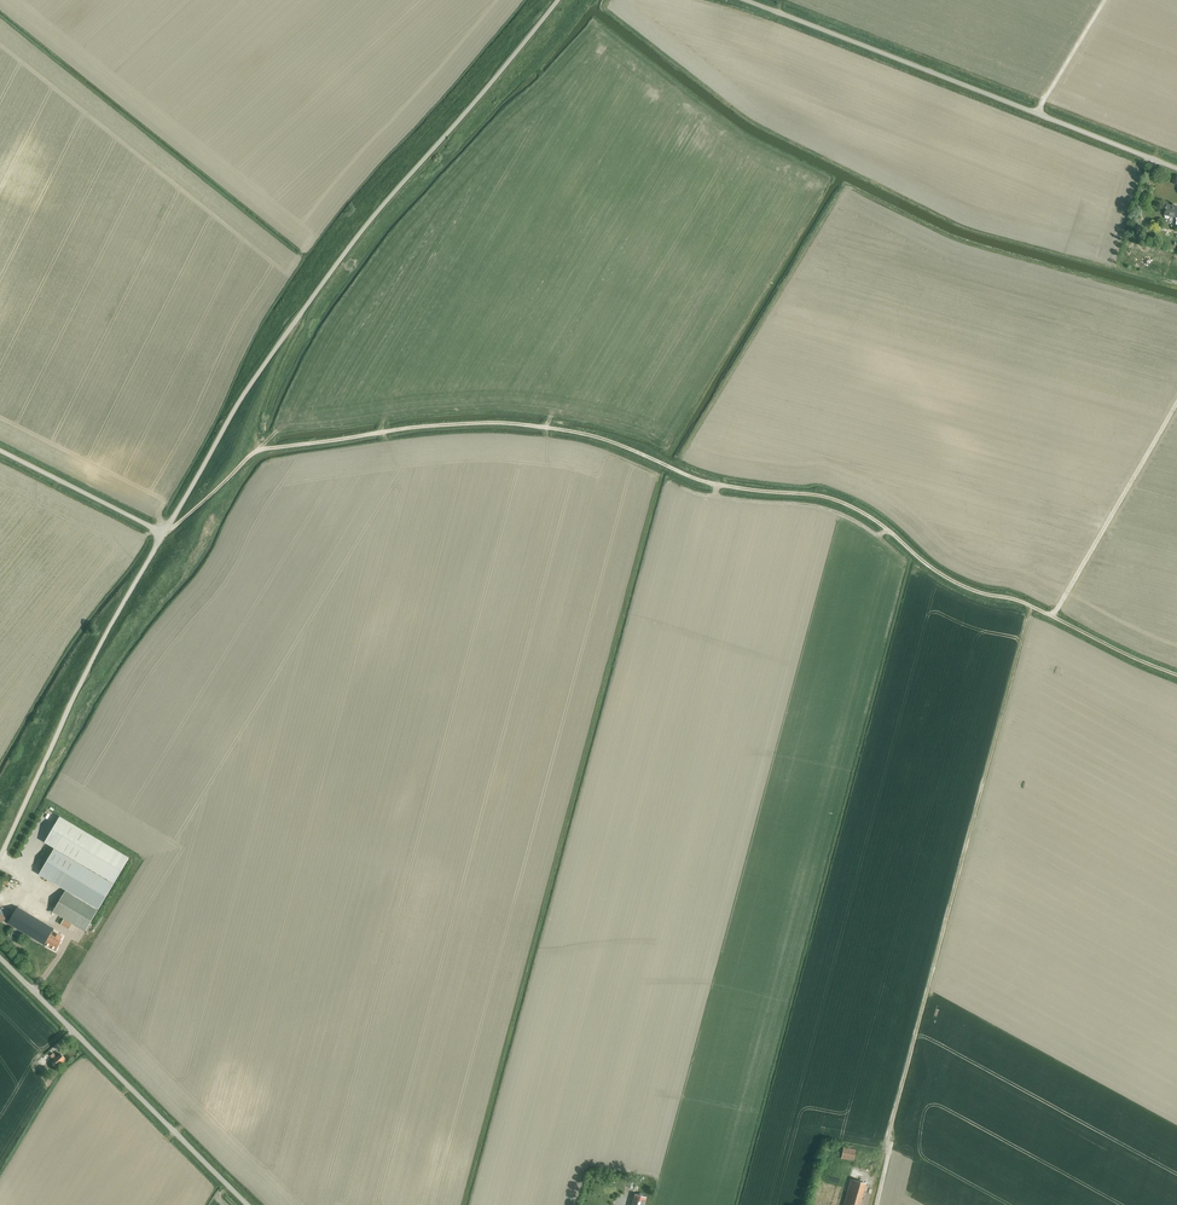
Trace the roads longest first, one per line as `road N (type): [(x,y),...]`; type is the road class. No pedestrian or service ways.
road 1 (track): [(1176,675),(1016,599),(960,584),(850,506),(716,484),(607,440),(546,427),(447,424),(261,449),(164,534)]
road 2 (unclassified): [(164,534),(252,381),(311,299),(558,0)]
road 3 (track): [(891,1141),(1032,606)]
road 4 (unclassified): [(1176,168),(749,0)]
road 5 (unclassified): [(0,854),(164,534)]
road 6 (unclassified): [(248,1204),(0,957)]
road 7 (track): [(1176,402),(1053,616)]
road 8 (unclassified): [(164,534),(0,452)]
road 9 (track): [(1037,113),(1105,0)]

